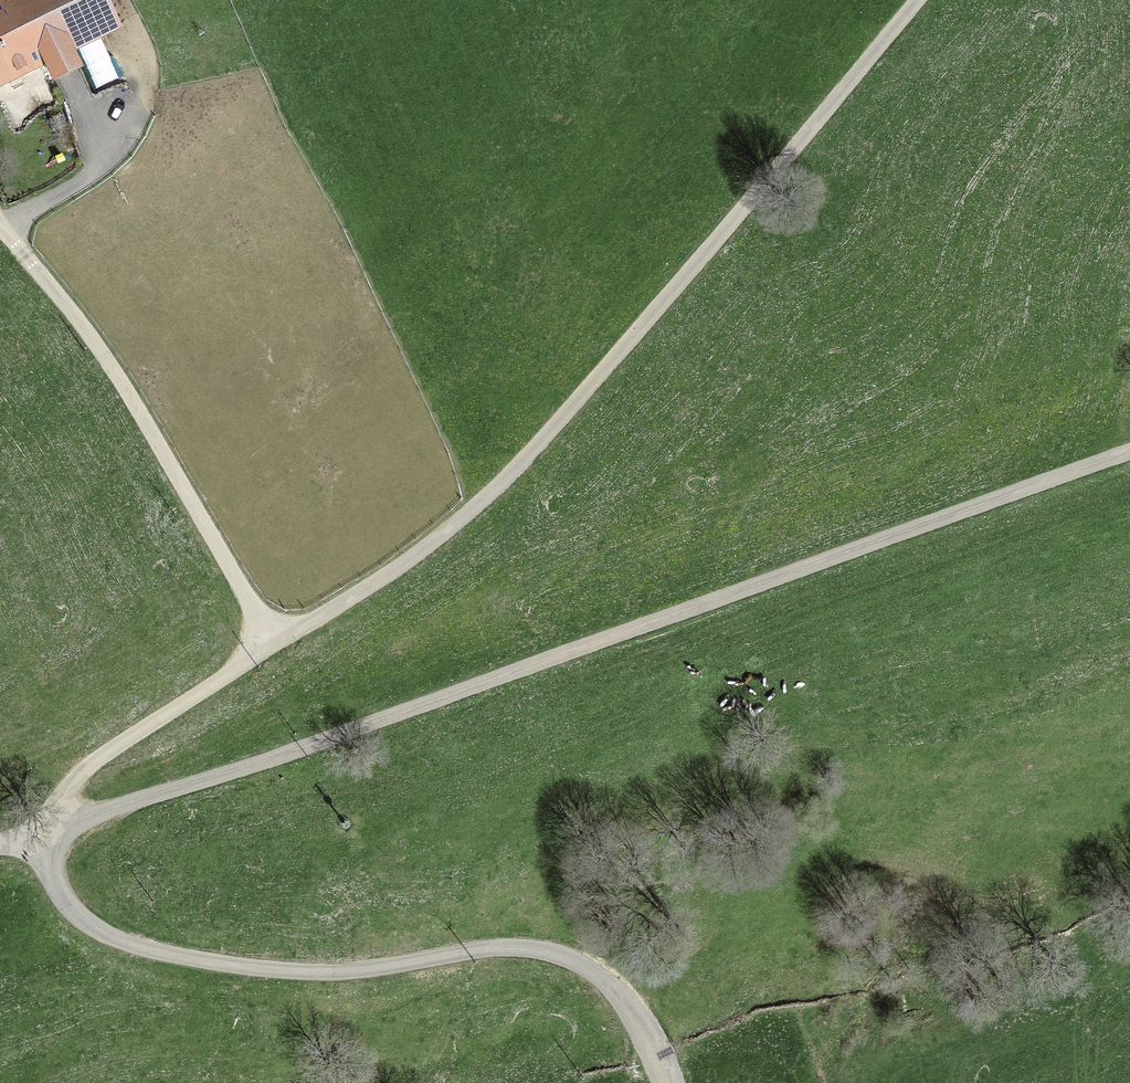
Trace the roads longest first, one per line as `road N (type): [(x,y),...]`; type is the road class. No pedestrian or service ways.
road 1 (track): [(40,834),(1129,457)]
road 2 (track): [(286,643),(505,492),(924,0)]
road 3 (unclassified): [(664,1082),(627,1005),(574,961),(485,949),(297,972),(173,954),(103,933),(80,917),(52,877),(40,834),(0,844)]
road 4 (track): [(286,643),(186,477),(18,232),(0,224)]
road 5 (track): [(40,834),(64,797),(120,752),(286,643)]

